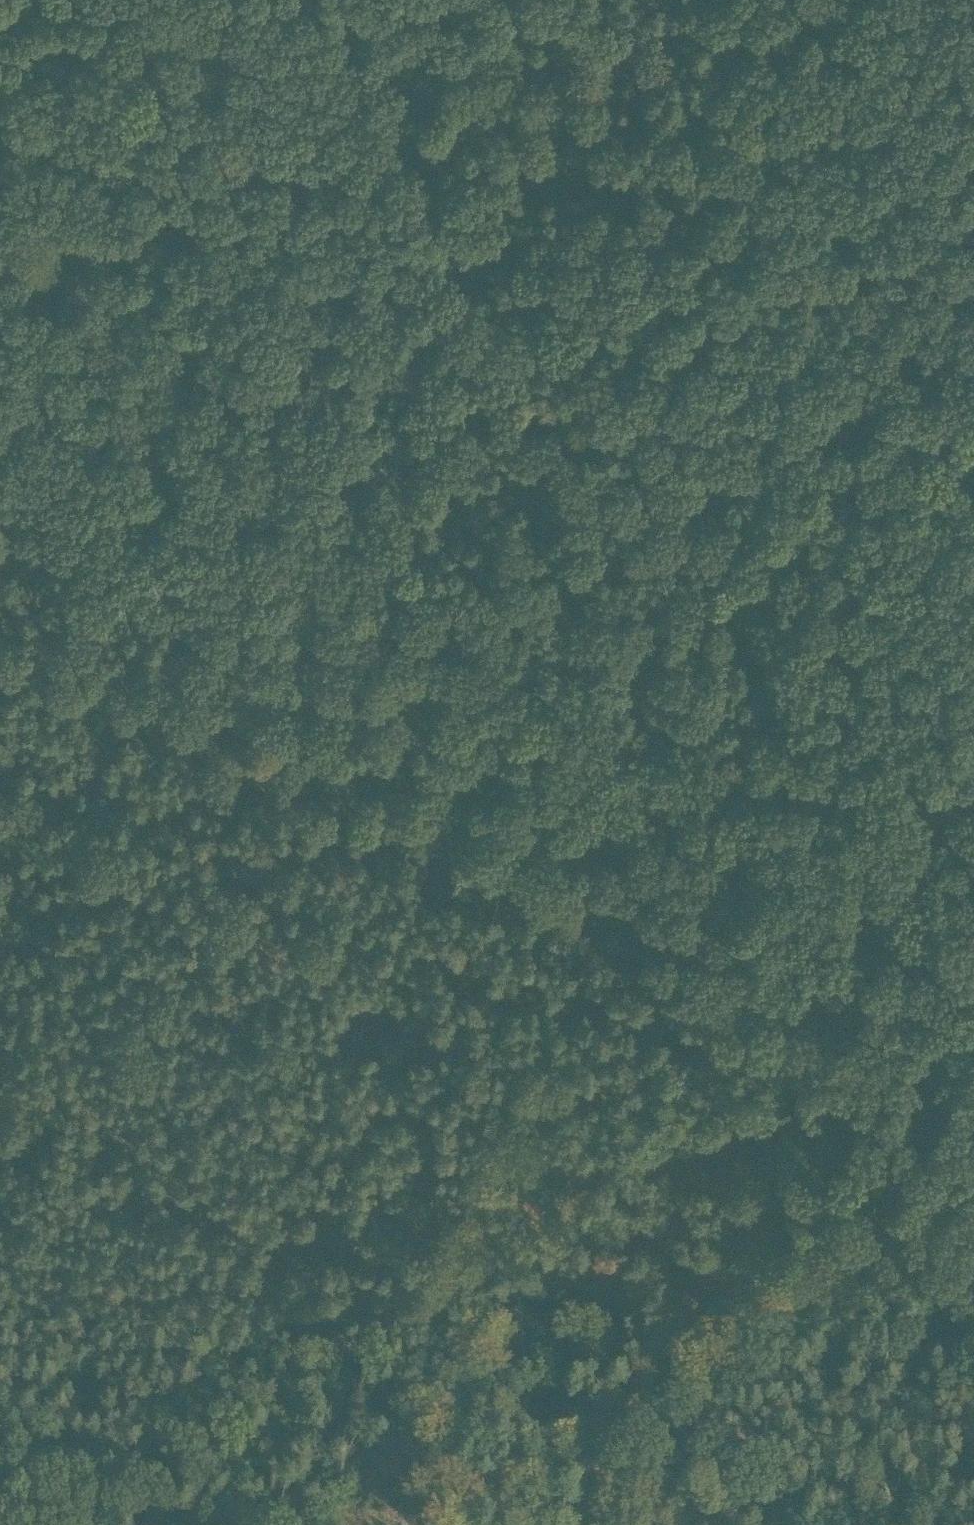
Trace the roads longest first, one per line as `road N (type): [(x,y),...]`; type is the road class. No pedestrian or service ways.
road 1 (track): [(973,721),(819,1038)]

